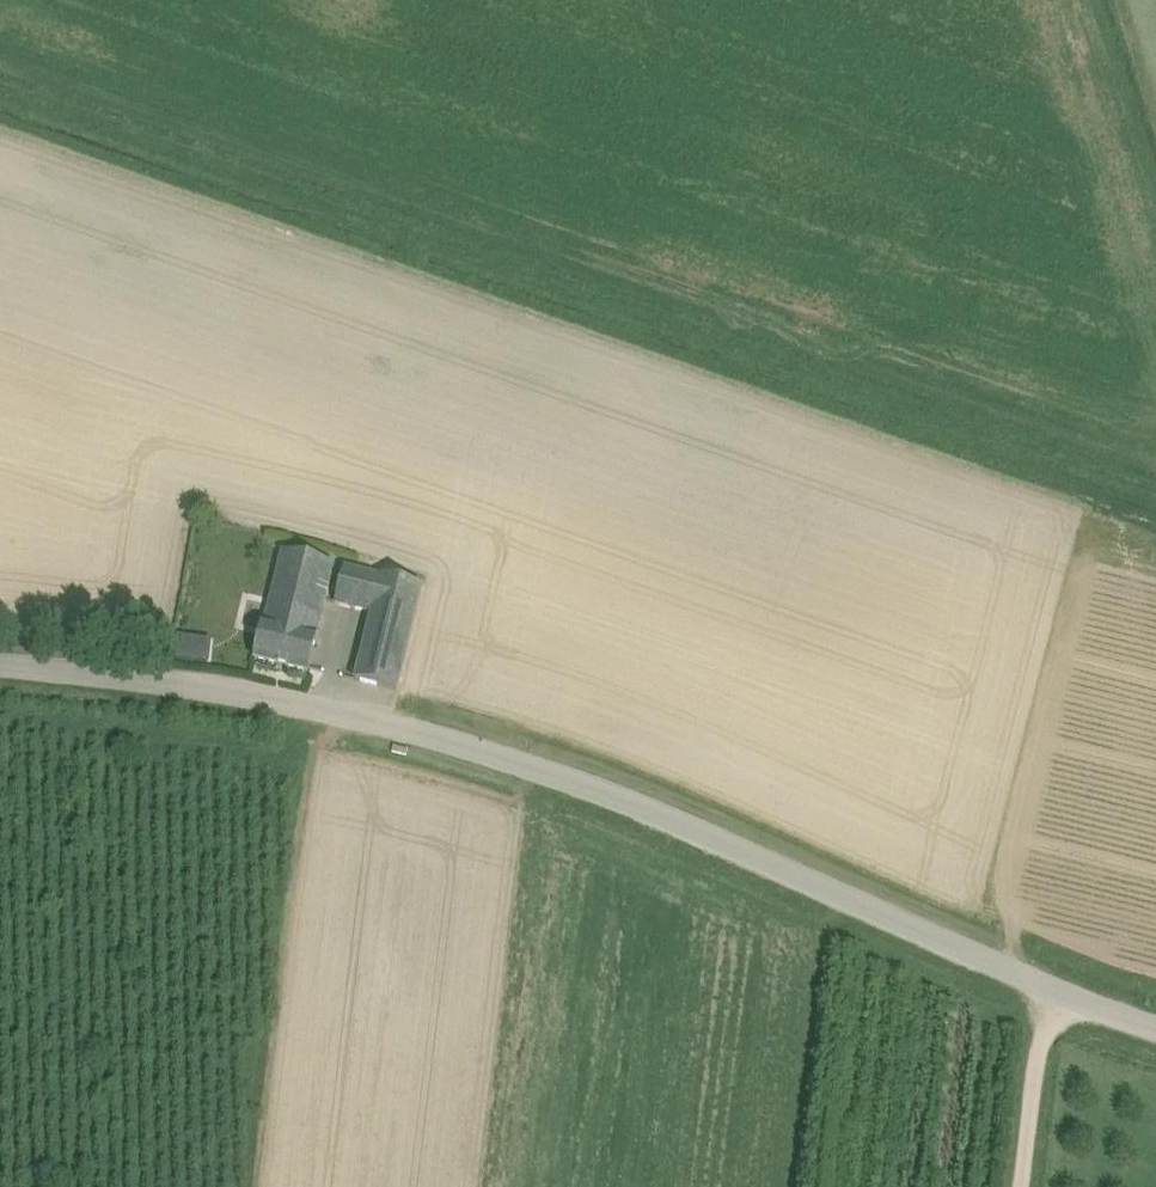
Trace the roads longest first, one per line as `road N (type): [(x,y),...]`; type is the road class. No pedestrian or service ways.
road 1 (unclassified): [(1155,1025),(1089,1004),(551,773),(323,707),(0,665)]

